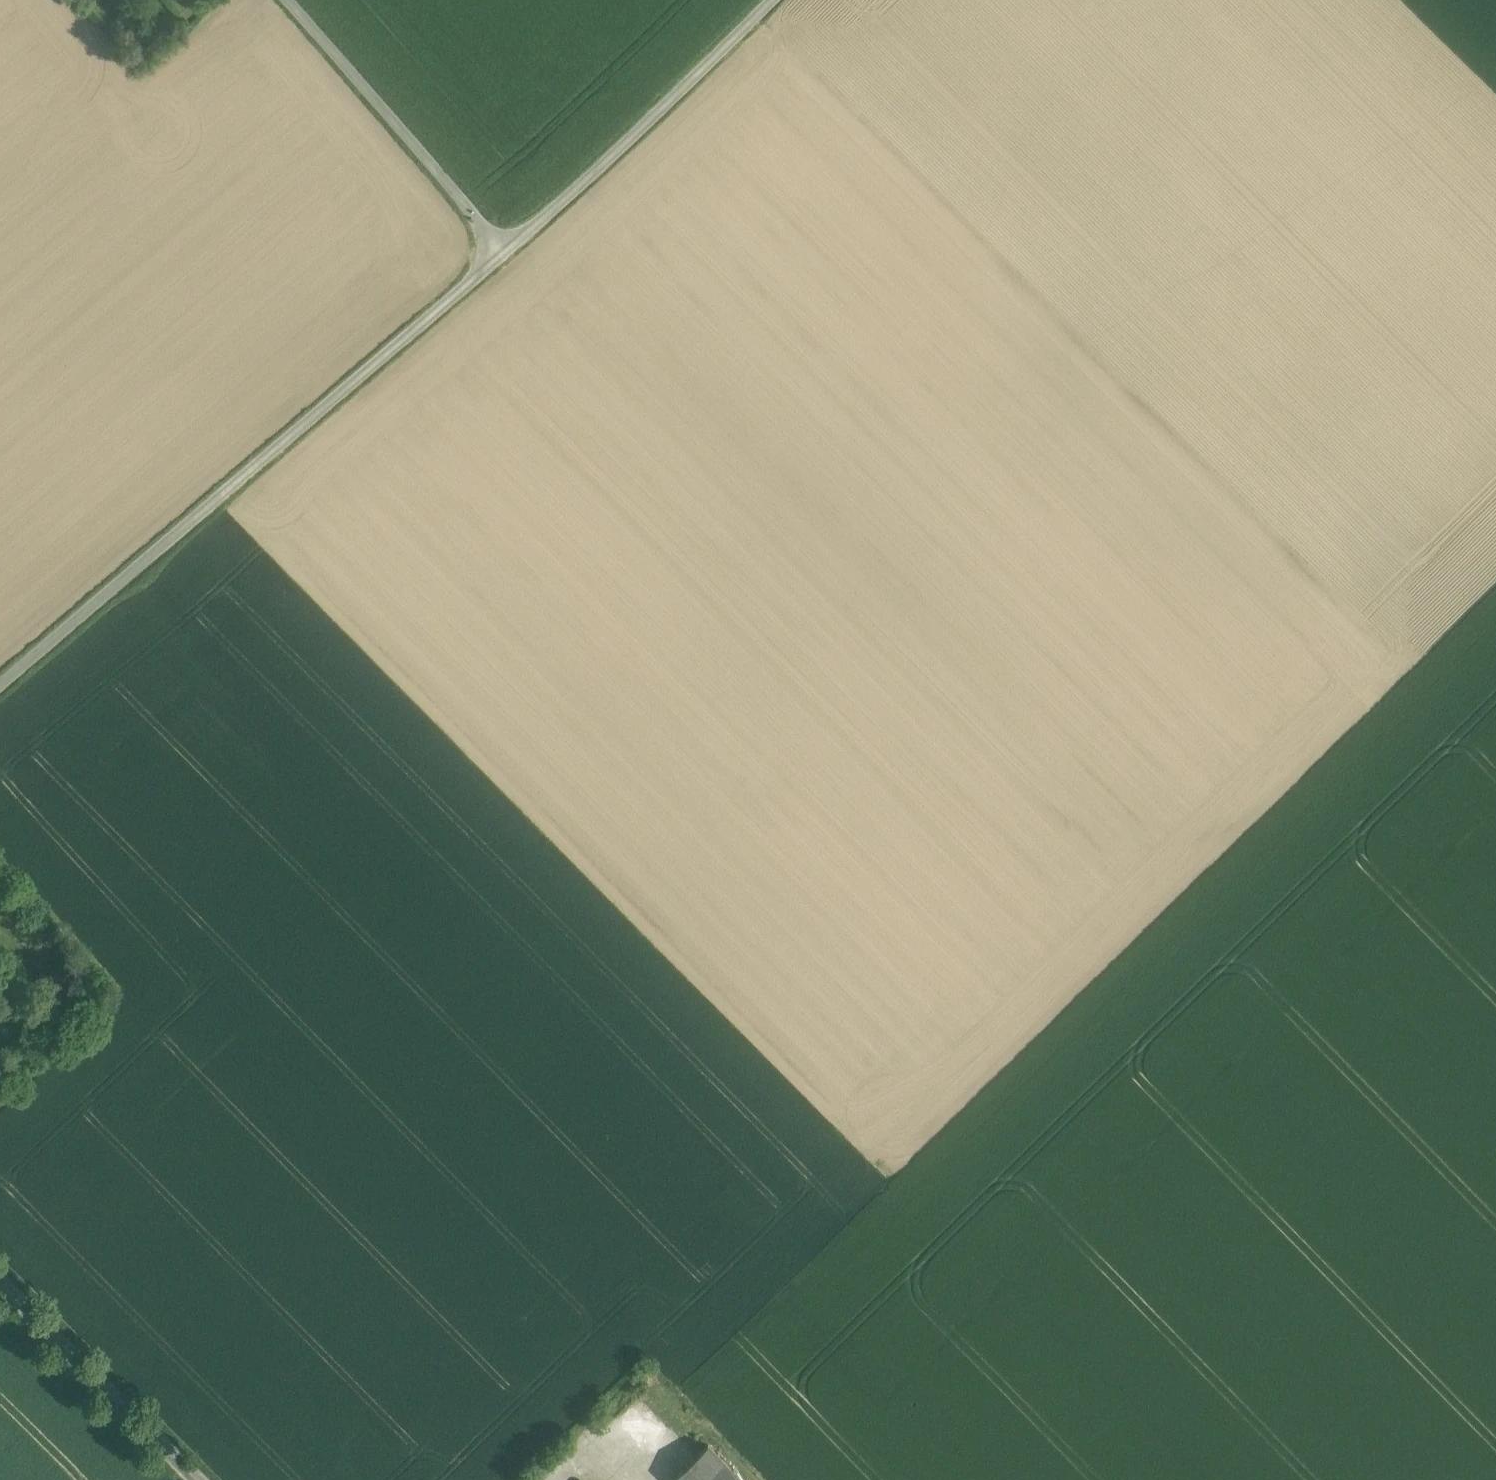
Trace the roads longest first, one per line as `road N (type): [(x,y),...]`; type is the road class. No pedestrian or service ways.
road 1 (unclassified): [(0,688),(558,206),(771,0)]
road 2 (track): [(505,252),(287,0)]
road 3 (tertiary): [(0,1285),(192,1479)]

